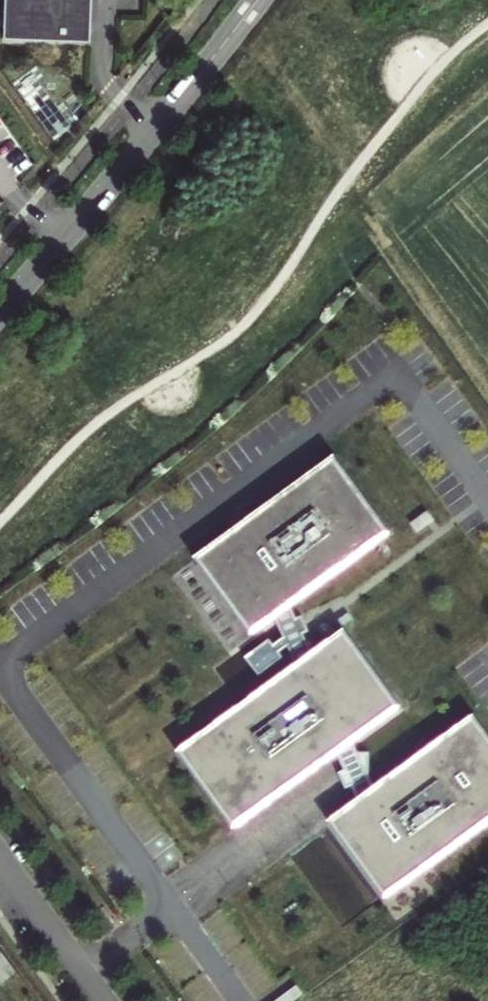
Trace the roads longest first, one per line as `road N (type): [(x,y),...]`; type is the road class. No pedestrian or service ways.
road 1 (residential): [(259,0),(0,313)]
road 2 (unclassified): [(0,860),(103,1000)]

